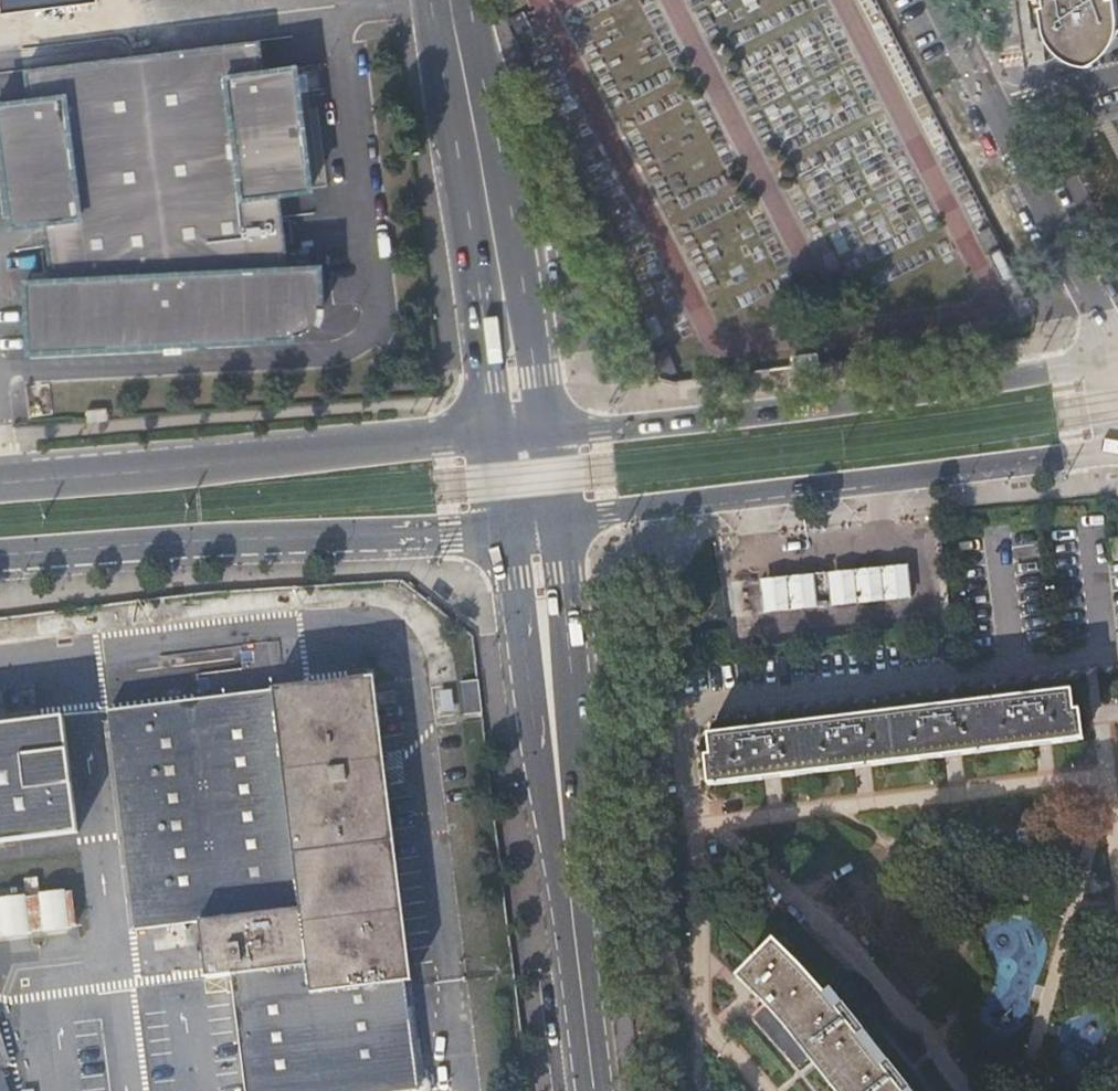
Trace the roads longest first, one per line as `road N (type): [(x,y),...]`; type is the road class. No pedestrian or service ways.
road 1 (secondary): [(1116,356),(806,409),(551,434)]
road 2 (secondary): [(562,521),(1117,453)]
road 3 (secondary): [(0,557),(503,529)]
road 4 (secondary): [(495,439),(0,485)]
road 5 (secondary): [(597,1090),(558,747)]
road 6 (residential): [(1116,356),(995,110)]
road 7 (secondary): [(558,747),(567,572),(562,521)]
road 8 (secondary): [(551,434),(491,216)]
road 9 (secondary): [(503,529),(558,747)]
road 10 (secondary): [(491,216),(495,439)]
road 11 (secondary): [(491,216),(450,0)]
road 12 (residential): [(995,110),(1117,73)]
road 13 (residential): [(995,110),(934,0)]

